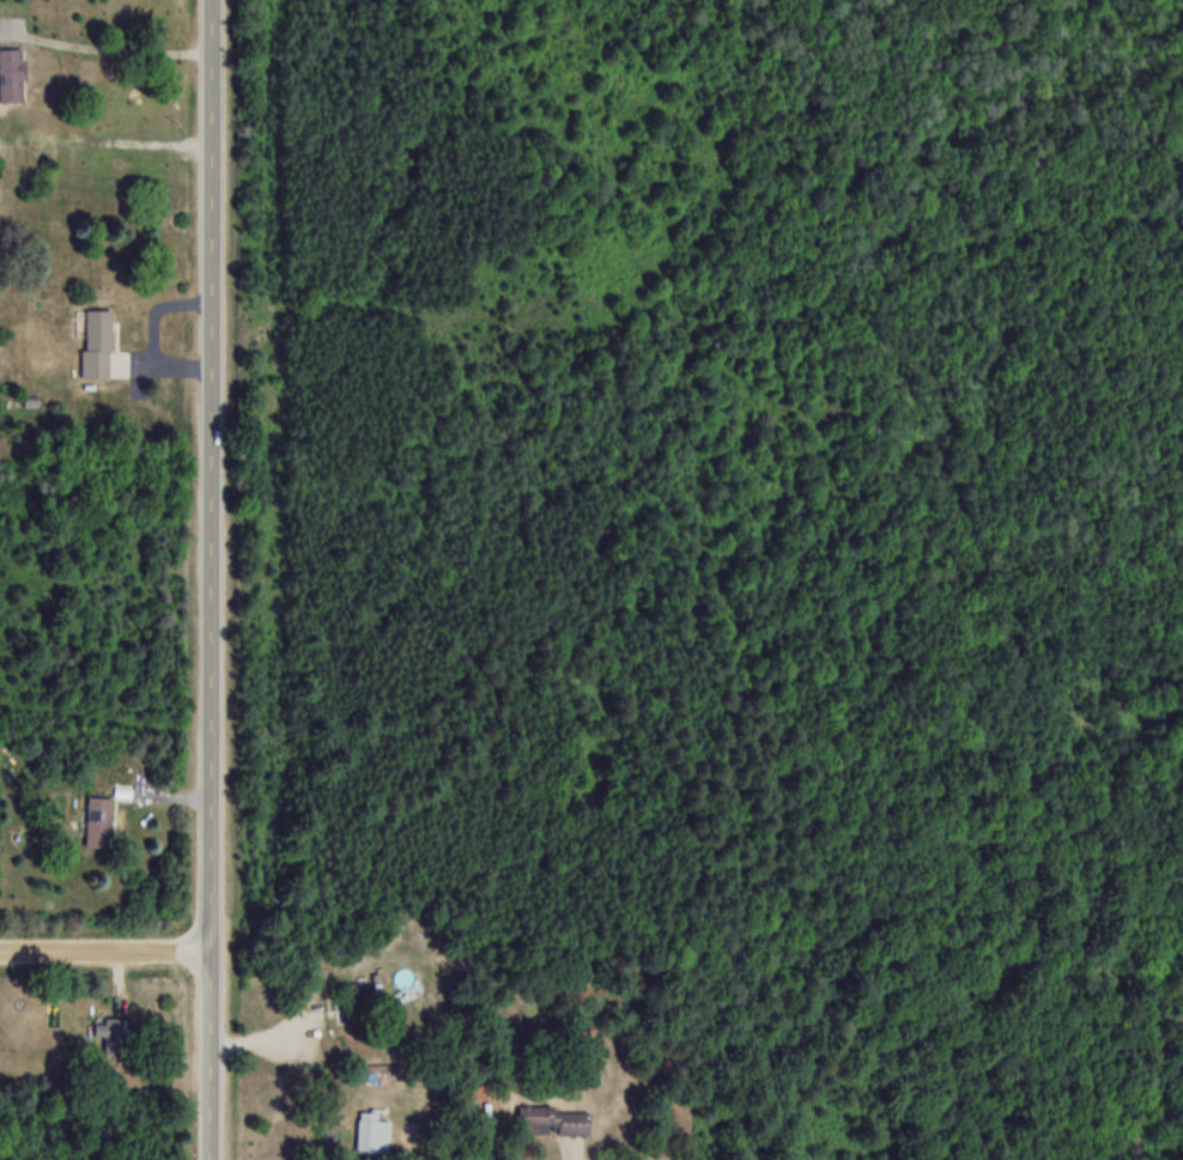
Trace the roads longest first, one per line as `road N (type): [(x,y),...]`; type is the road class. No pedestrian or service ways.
road 1 (tertiary): [(211,1159),(212,0)]
road 2 (residential): [(211,949),(0,950)]

